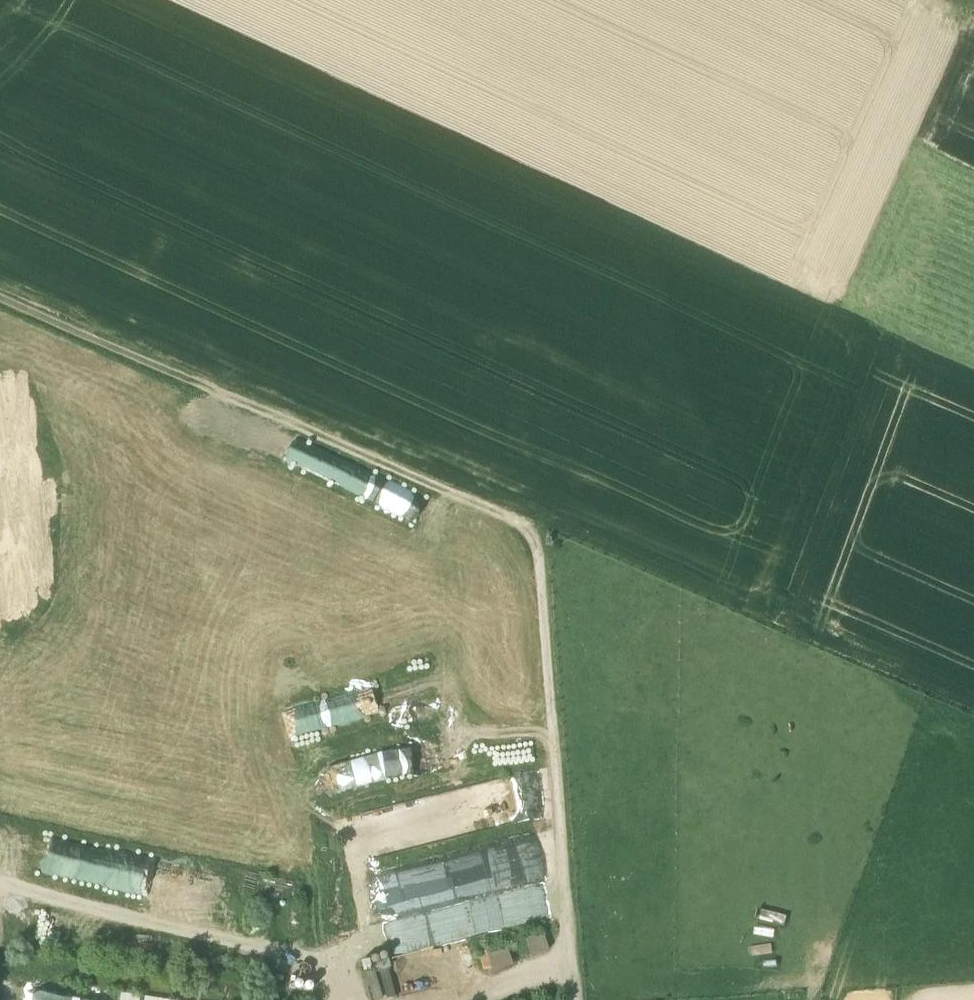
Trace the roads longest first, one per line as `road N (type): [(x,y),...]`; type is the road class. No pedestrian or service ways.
road 1 (track): [(535,533),(0,302)]

